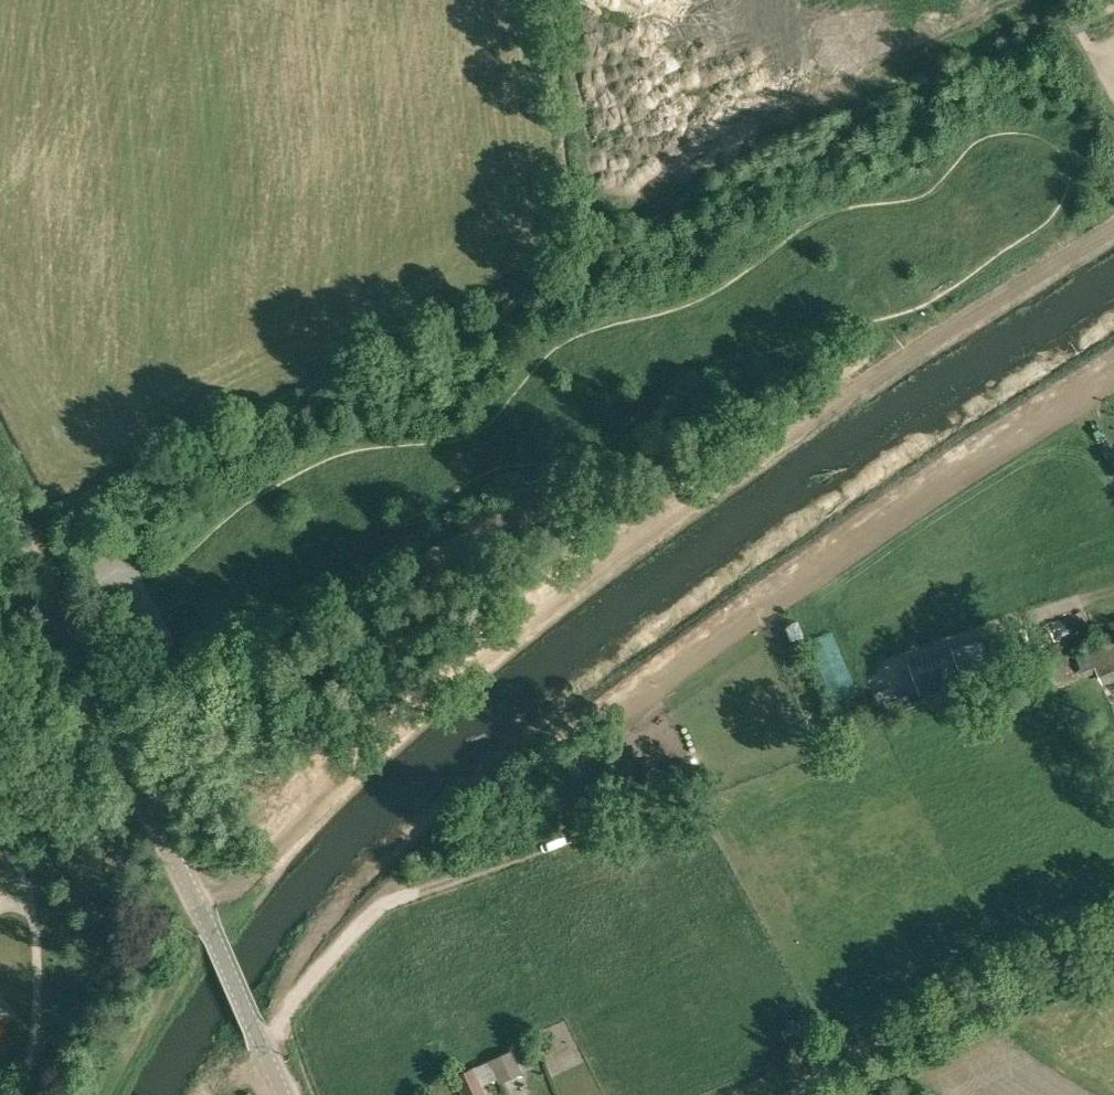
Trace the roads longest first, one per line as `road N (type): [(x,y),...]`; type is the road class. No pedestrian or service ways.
road 1 (tertiary): [(283,1094),(211,926),(0,503)]
road 2 (track): [(262,1046),(369,913),(586,833)]
road 3 (unclassified): [(808,1094),(881,1048),(1113,942)]

